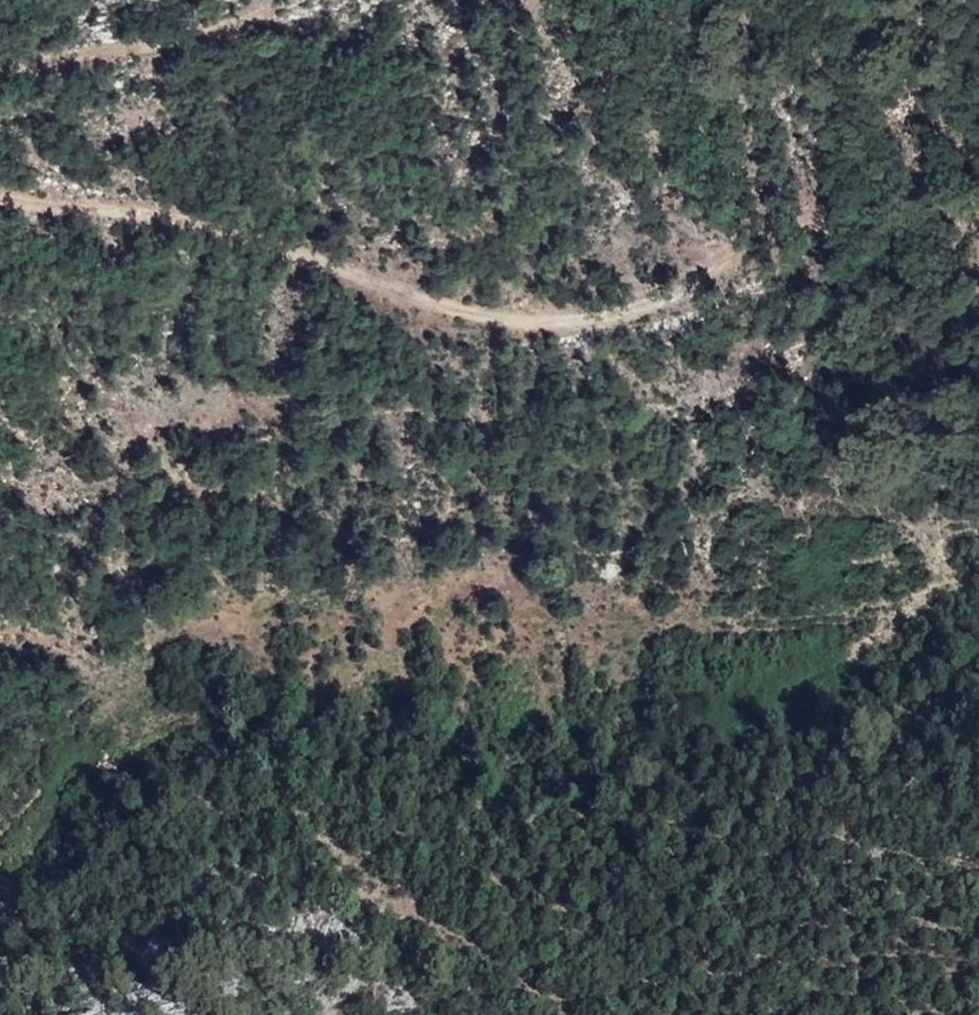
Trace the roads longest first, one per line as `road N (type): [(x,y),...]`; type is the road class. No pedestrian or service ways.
road 1 (track): [(978,212),(781,277),(610,311),(551,313),(481,307),(196,222),(0,197)]
road 2 (track): [(0,55),(220,0)]

